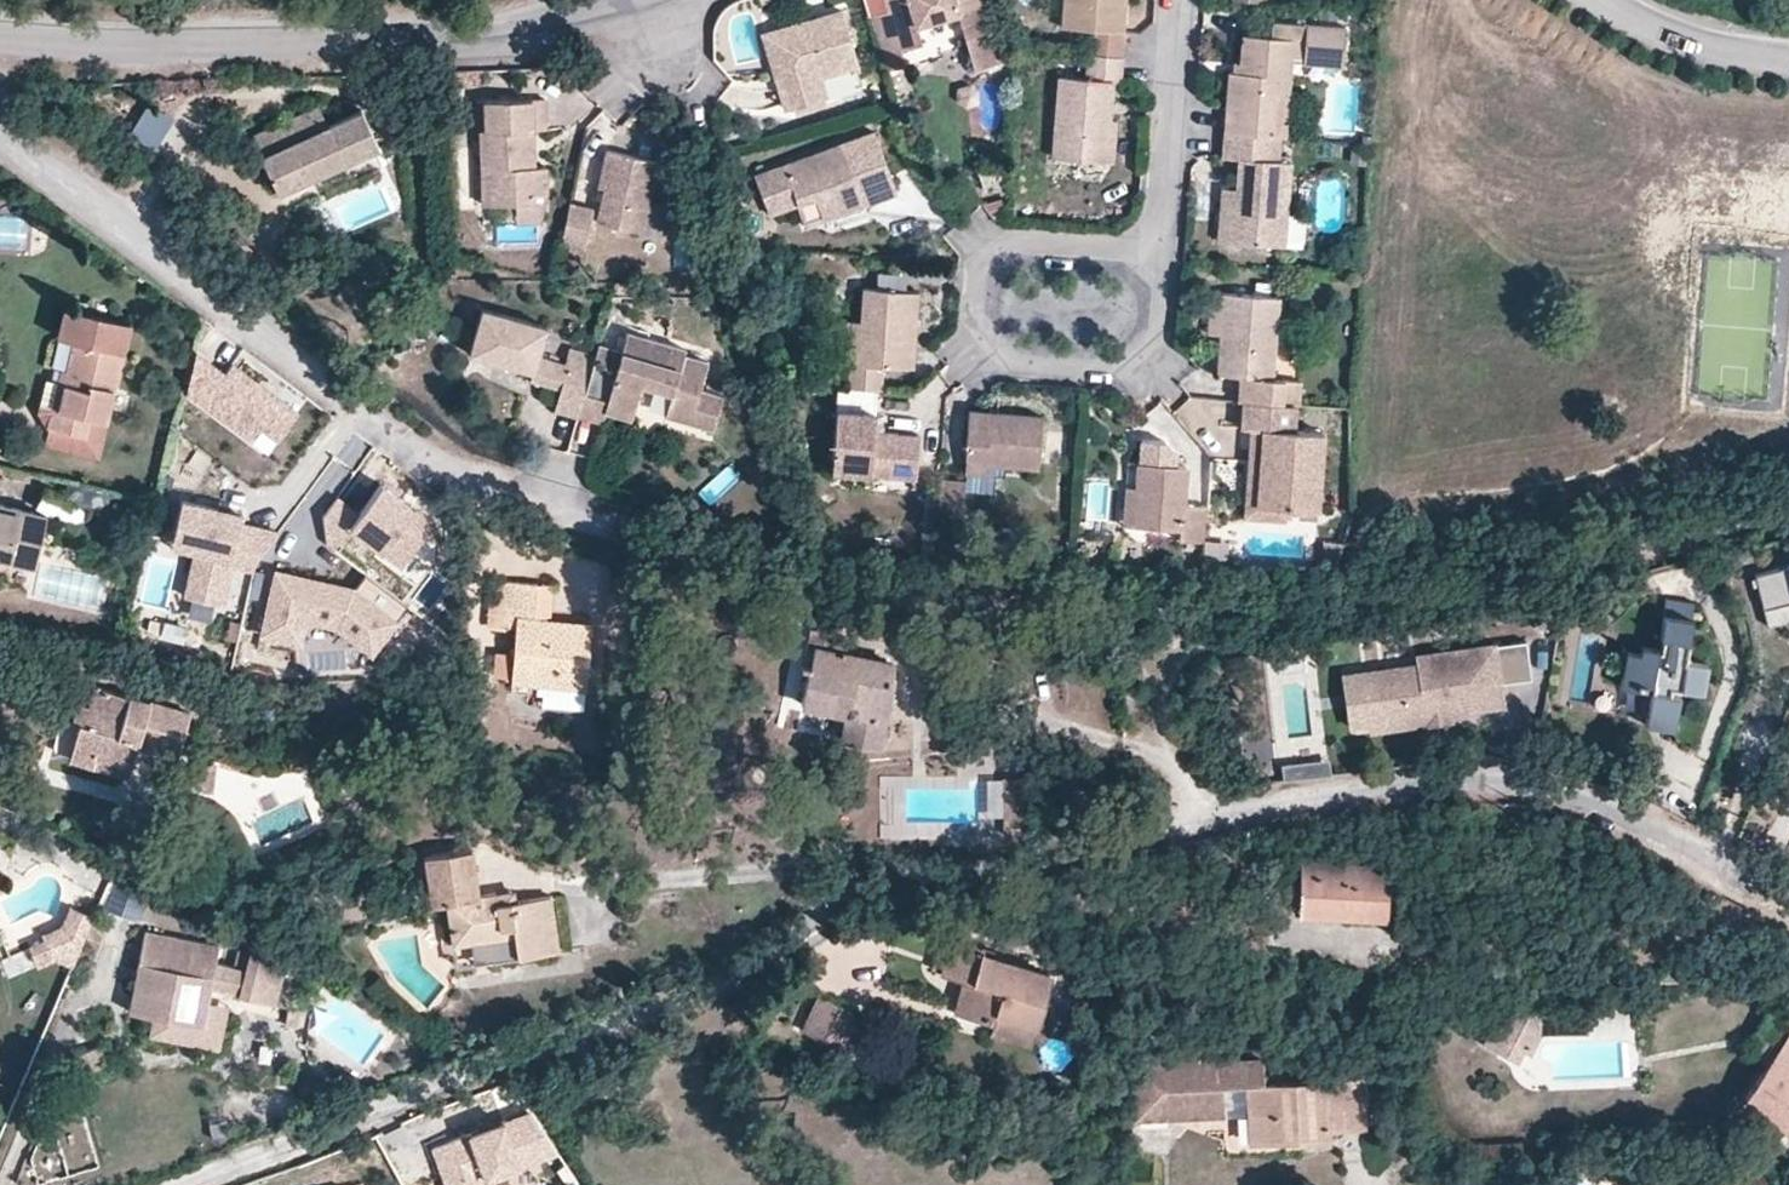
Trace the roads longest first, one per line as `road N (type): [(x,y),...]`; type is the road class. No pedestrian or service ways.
road 1 (residential): [(174,1184),(433,1079),(655,1006),(841,891),(902,871),(1047,859),(1267,806),(1460,778),(1553,790),(1788,899)]
road 2 (residential): [(0,135),(365,424),(463,481),(655,541),(825,578)]
road 3 (residential): [(0,39),(85,47),(459,46),(542,33),(651,0)]
road 4 (residential): [(1155,252),(1016,247),(997,256),(988,275),(986,323),(1015,361),(1106,364),(1131,347),(1146,317),(1151,279)]
road 5 (residential): [(1178,0),(1155,252)]
road 6 (residential): [(1596,0),(1700,51),(1788,64)]

